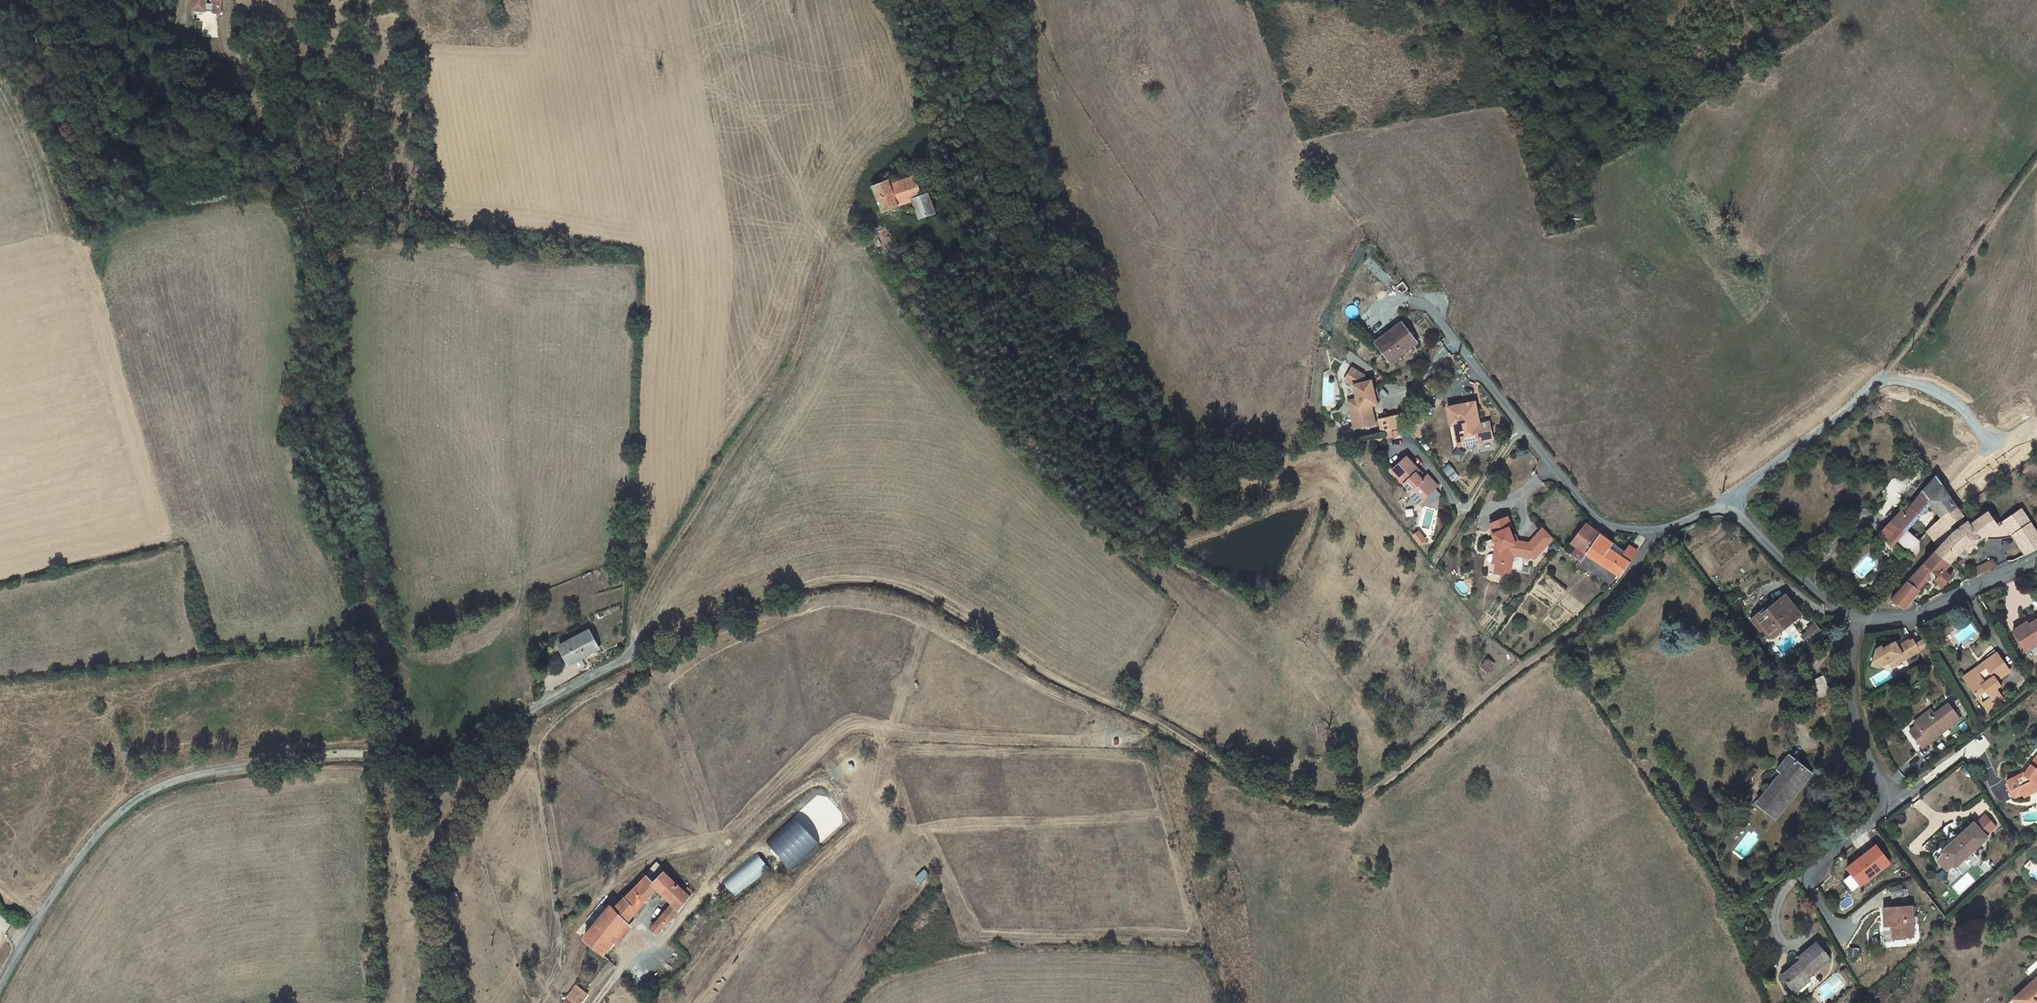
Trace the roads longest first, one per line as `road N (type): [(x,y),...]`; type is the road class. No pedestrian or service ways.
road 1 (track): [(630,658),(792,590),(875,577),(922,591),(1031,661),(1297,803),(1347,804),(1623,584)]
road 2 (unclassified): [(0,987),(92,843),(126,808),(167,786),(223,773),(344,757),(454,756),(630,658)]
road 3 (residential): [(1375,236),(1597,520),(1669,526),(1729,510),(1856,629)]
road 4 (track): [(1714,509),(1853,406),(2036,154)]
road 5 (track): [(630,658),(654,578),(793,362),(836,235)]
road 6 (residential): [(1808,873),(1889,808),(1848,700),(1856,629)]
road 7 (residential): [(1856,629),(1930,611),(2036,559)]

